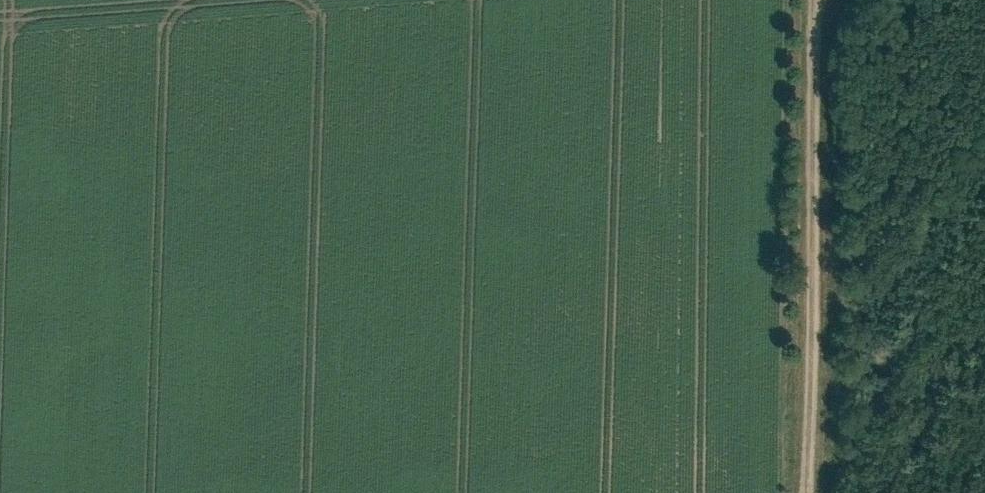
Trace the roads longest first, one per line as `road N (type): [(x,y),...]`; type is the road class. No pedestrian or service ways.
road 1 (track): [(808,492),(815,0)]

